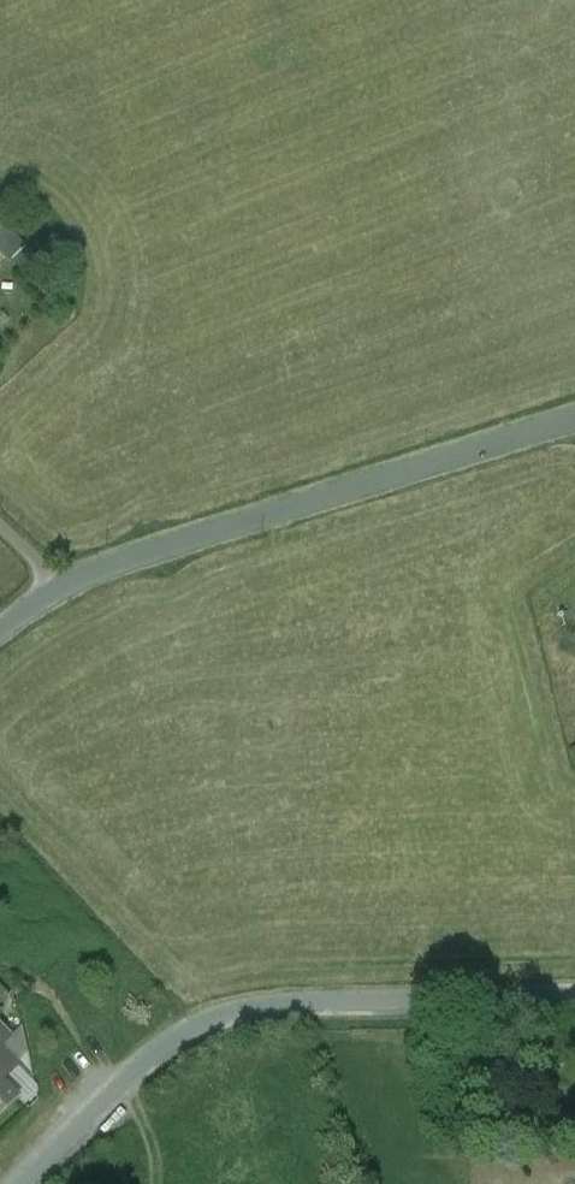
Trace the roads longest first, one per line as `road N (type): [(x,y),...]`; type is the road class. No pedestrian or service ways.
road 1 (unclassified): [(0,628),(107,564),(574,414)]
road 2 (residential): [(28,1183),(176,1038),(223,1011),(280,1001),(574,995)]

